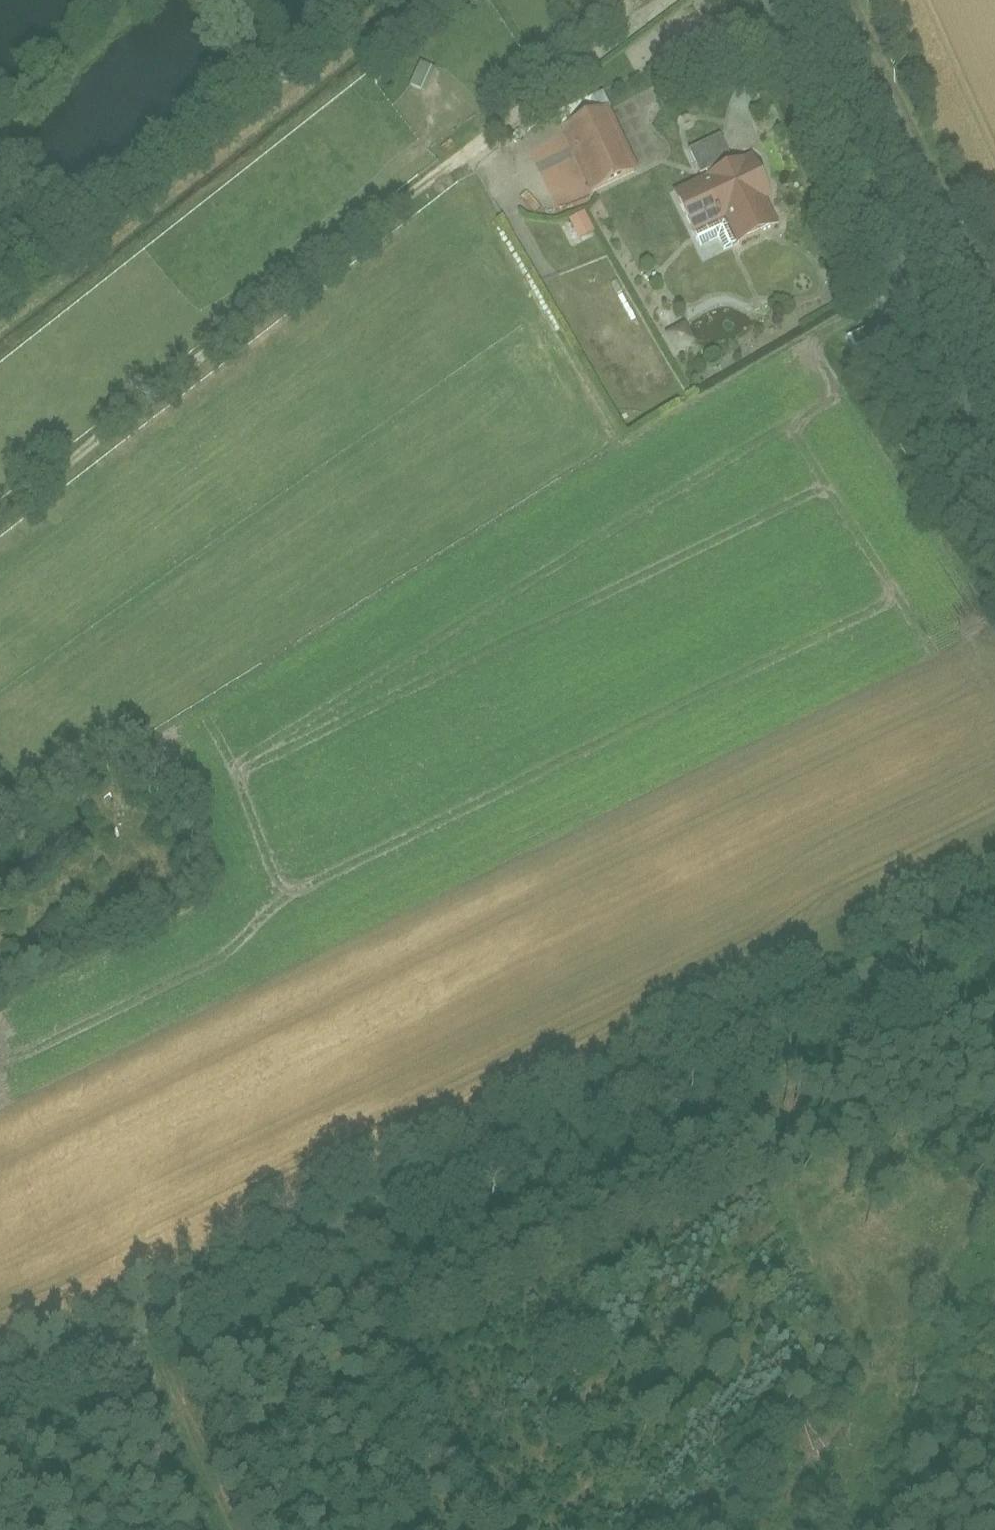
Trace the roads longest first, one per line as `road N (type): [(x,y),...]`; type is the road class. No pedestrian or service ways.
road 1 (track): [(994,909),(0,1392)]
road 2 (track): [(441,0),(0,347)]

